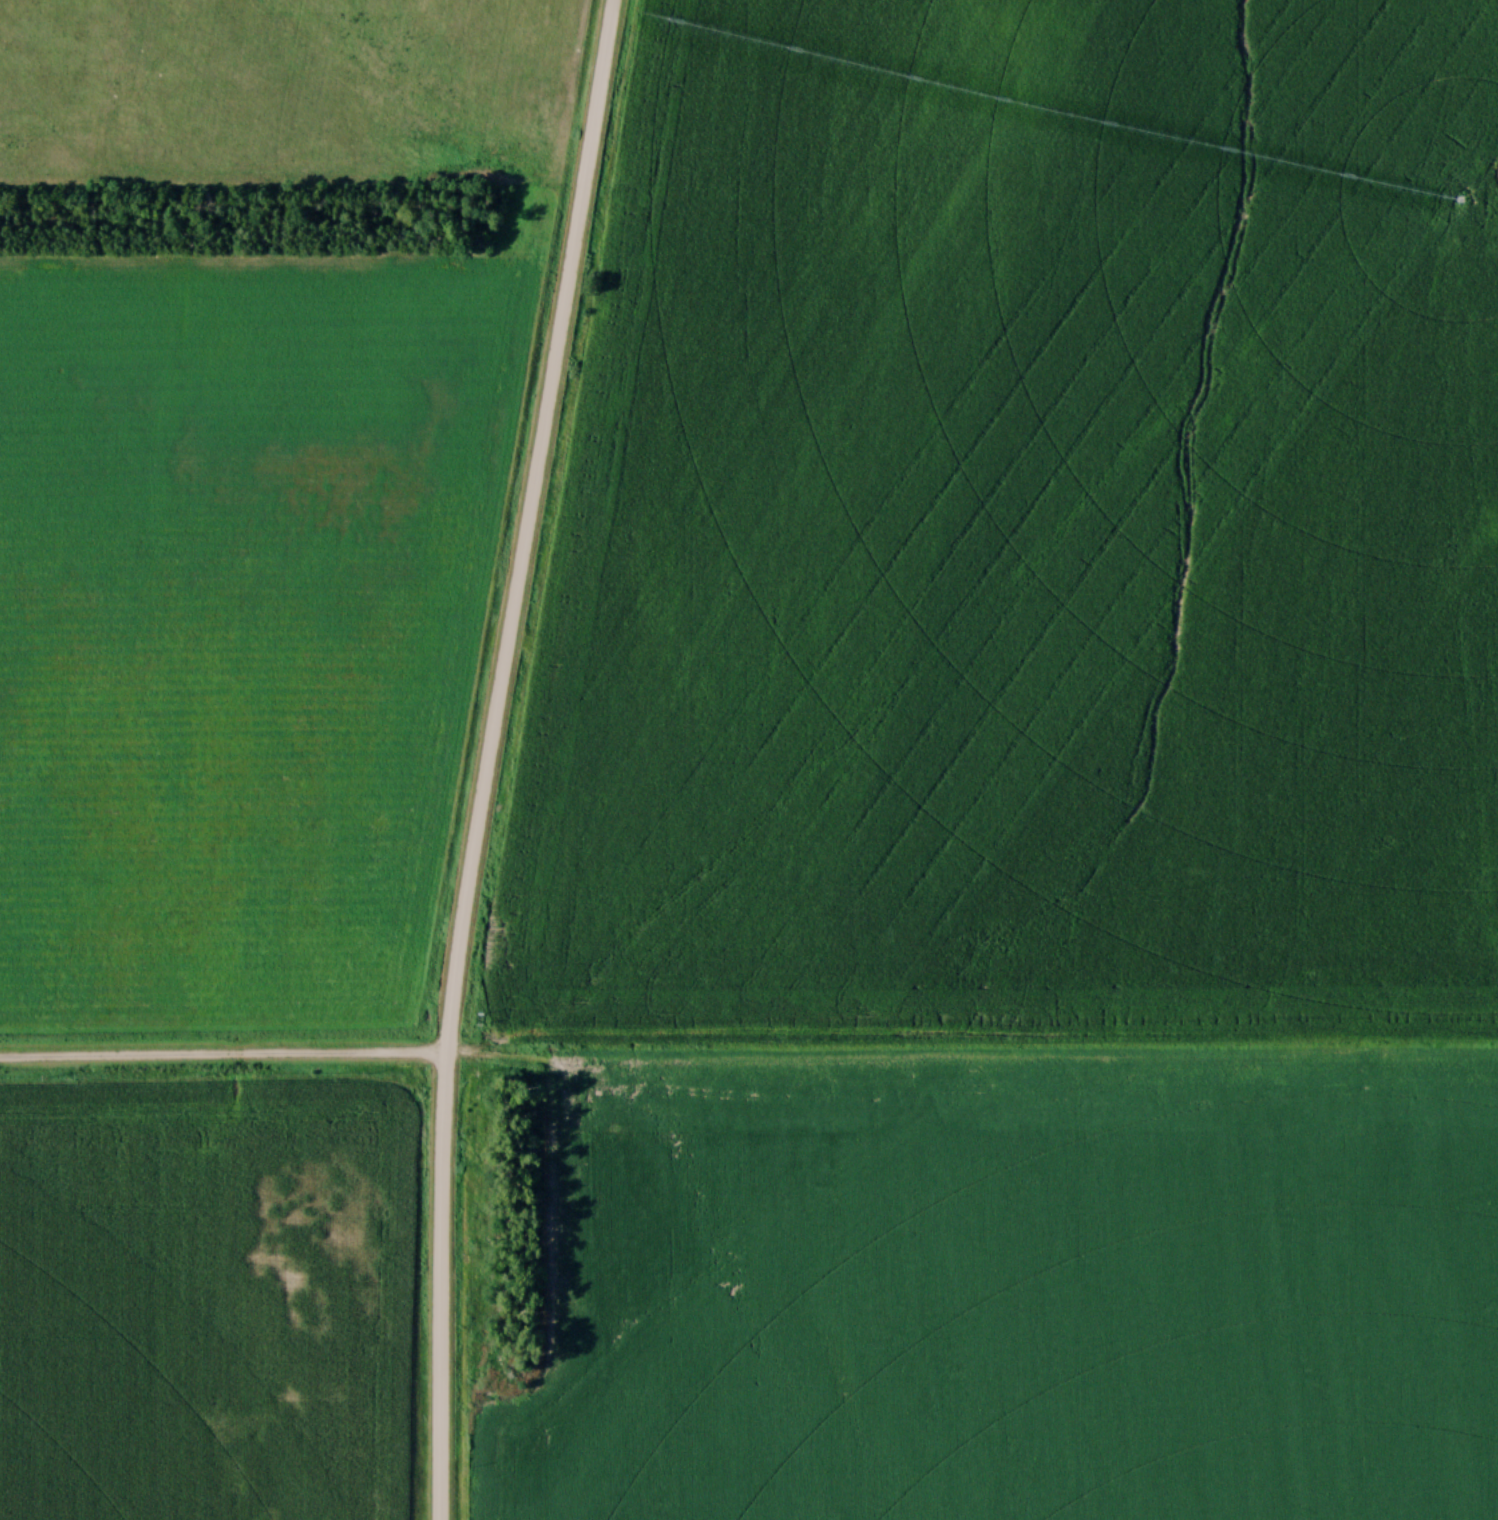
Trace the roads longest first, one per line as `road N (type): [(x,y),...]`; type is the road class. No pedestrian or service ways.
road 1 (tertiary): [(447,1519),(450,1087),(459,984),(618,0)]
road 2 (residential): [(0,1056),(453,1052)]

